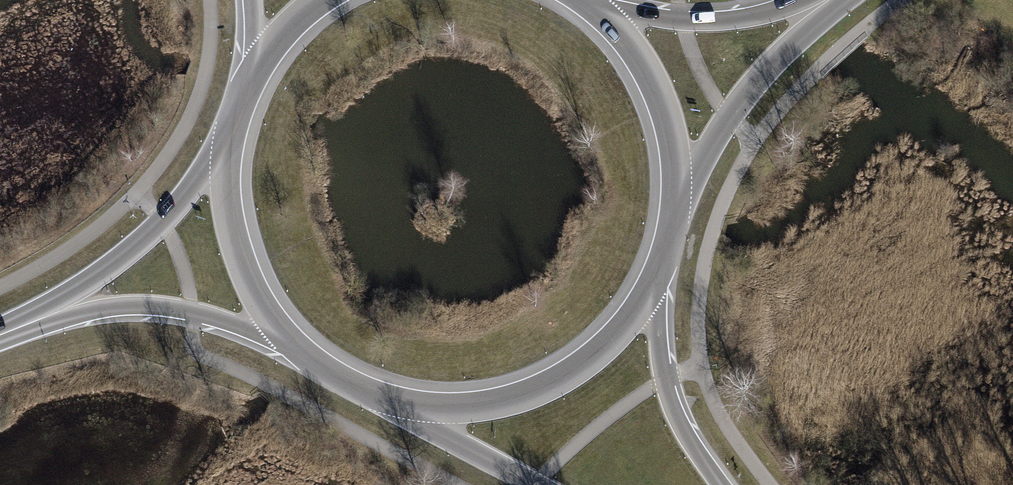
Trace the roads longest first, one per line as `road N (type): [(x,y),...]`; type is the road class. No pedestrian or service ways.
road 1 (secondary): [(392,401),(495,405),(545,389),(627,327),(655,284)]
road 2 (secondary): [(233,123),(162,224),(47,316)]
road 3 (secondary): [(678,194),(730,114),(838,0)]
road 4 (secondary): [(47,316),(137,305),(286,338)]
road 5 (secondary): [(233,123),(225,180),(231,237),(252,291),(286,338)]
road 6 (secondary): [(721,484),(677,418),(655,284)]
road 7 (secondary): [(678,194),(675,142),(659,92),(633,47),(597,9)]
road 8 (secondary): [(802,0),(730,20),(597,9)]
road 9 (secondary): [(392,401),(536,484)]
road 10 (secondary): [(286,338),(335,377),(392,401)]

